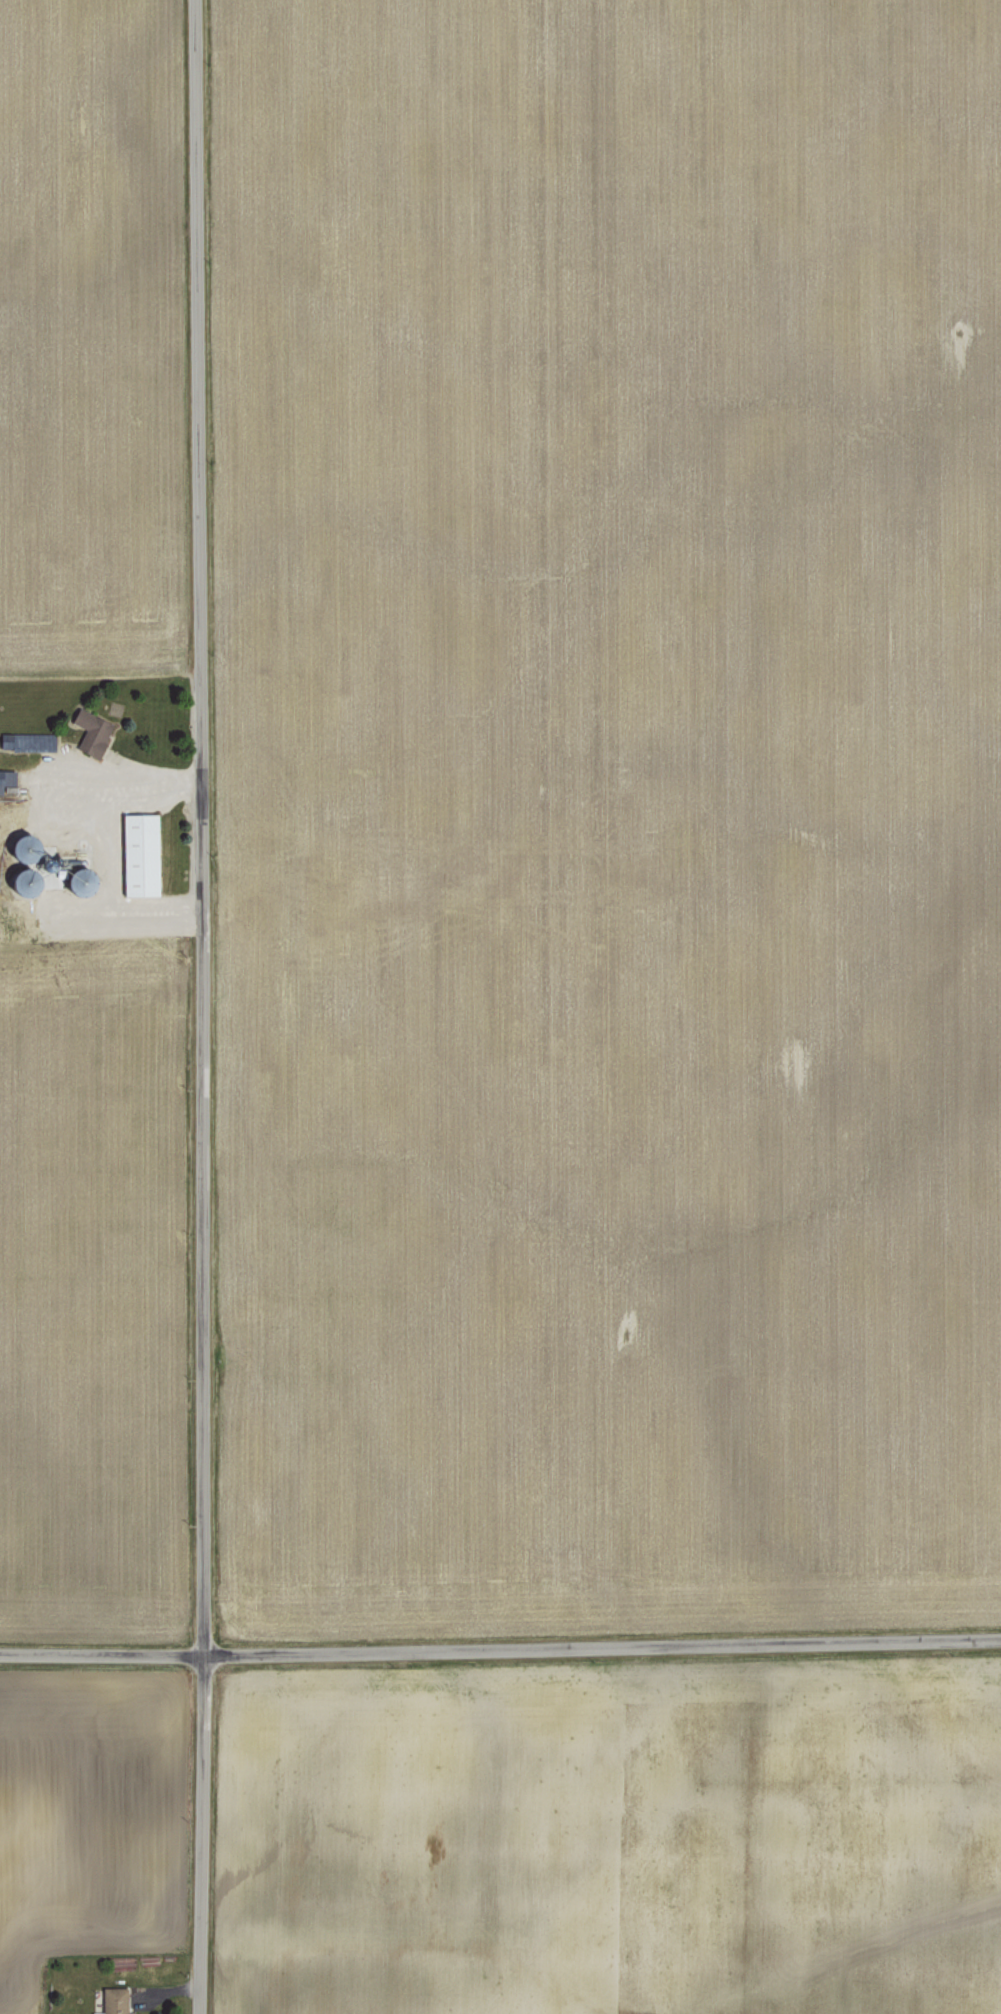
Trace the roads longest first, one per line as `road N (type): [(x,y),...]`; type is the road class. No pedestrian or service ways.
road 1 (residential): [(194,2013),(193,0)]
road 2 (residential): [(0,1654),(1000,1639)]

